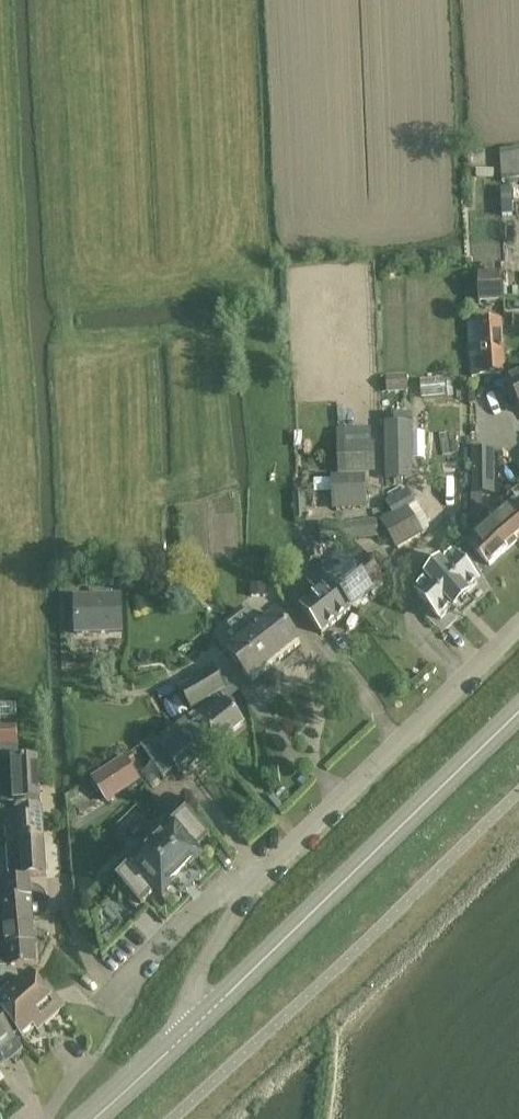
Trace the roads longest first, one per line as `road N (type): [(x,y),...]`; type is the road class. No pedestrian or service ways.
road 1 (tertiary): [(197,1025),(518,714)]
road 2 (residential): [(249,883),(518,625)]
road 3 (residential): [(107,1006),(199,912),(249,883)]
road 4 (residential): [(249,883),(190,989),(197,1025)]
road 5 (tertiary): [(86,1118),(197,1025)]

